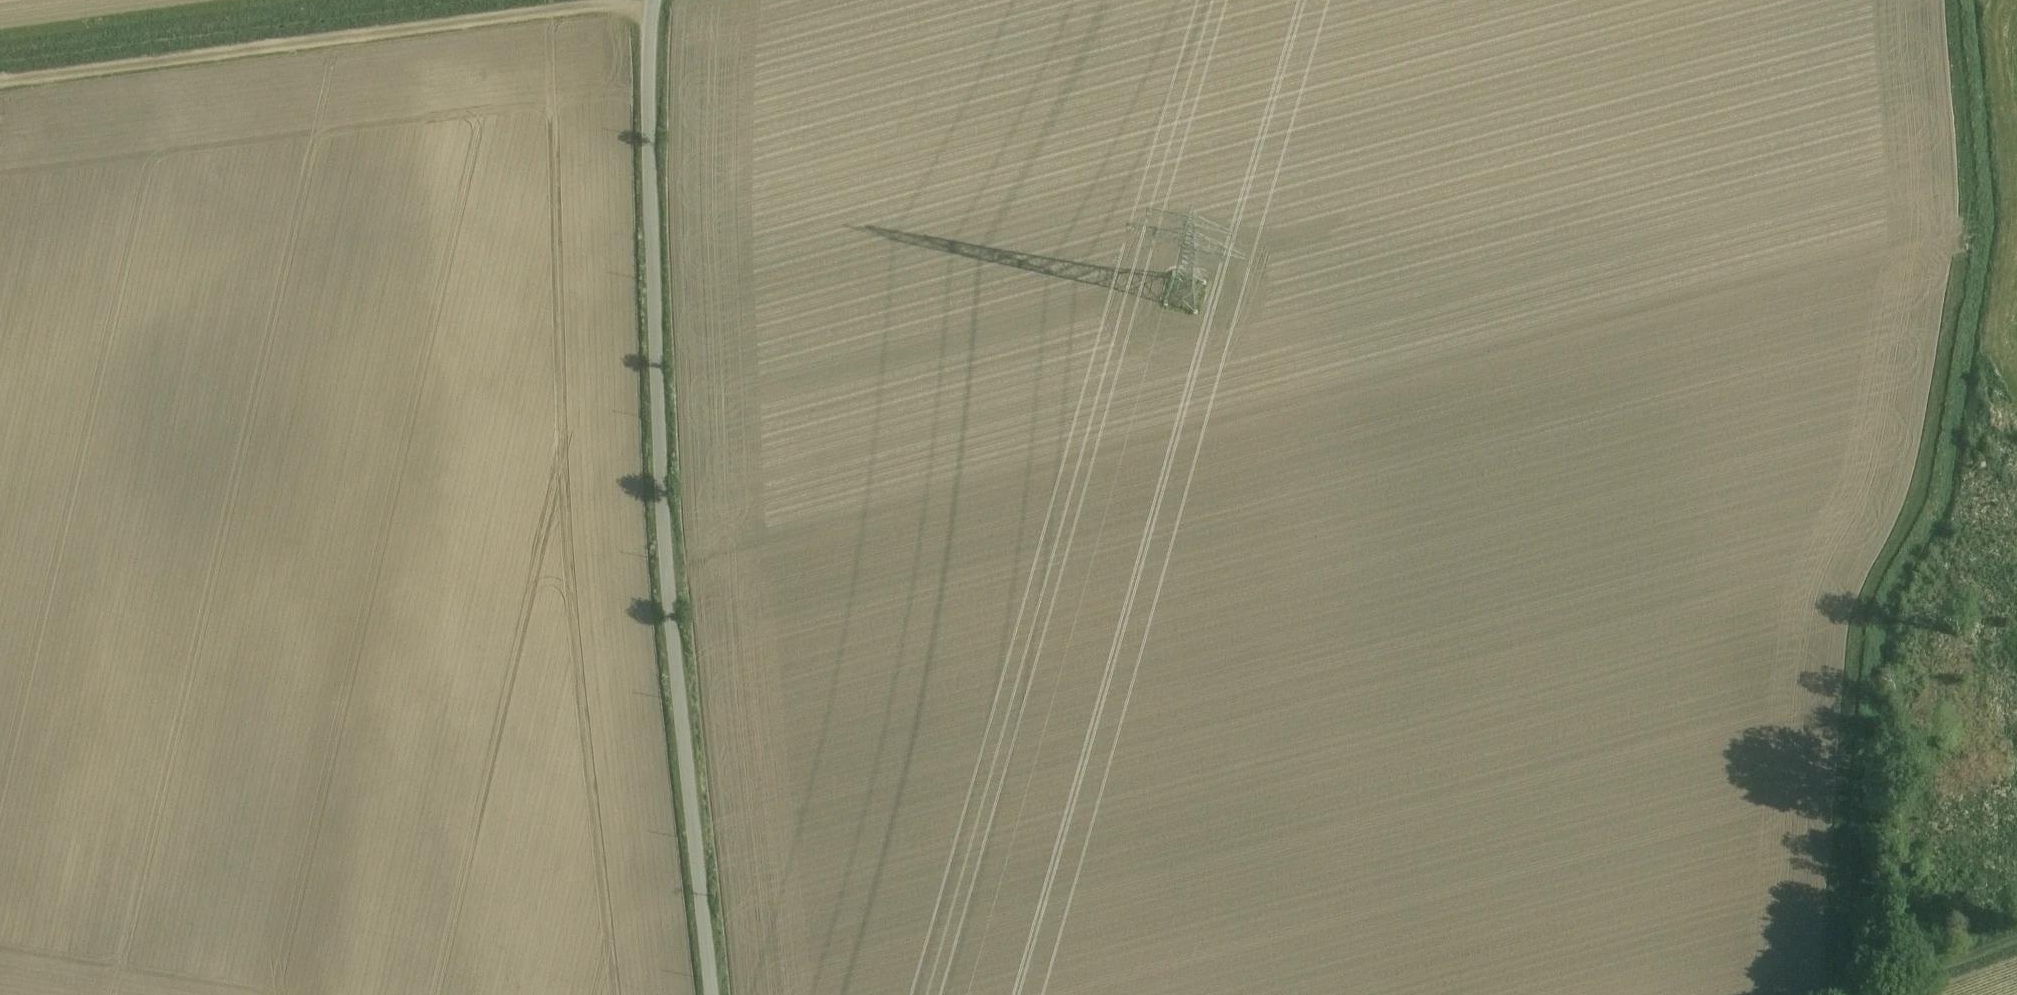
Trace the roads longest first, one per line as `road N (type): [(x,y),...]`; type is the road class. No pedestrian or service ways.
road 1 (unclassified): [(711,994),(662,496),(650,164),(655,0)]
road 2 (unclassified): [(2016,946),(1900,994)]

